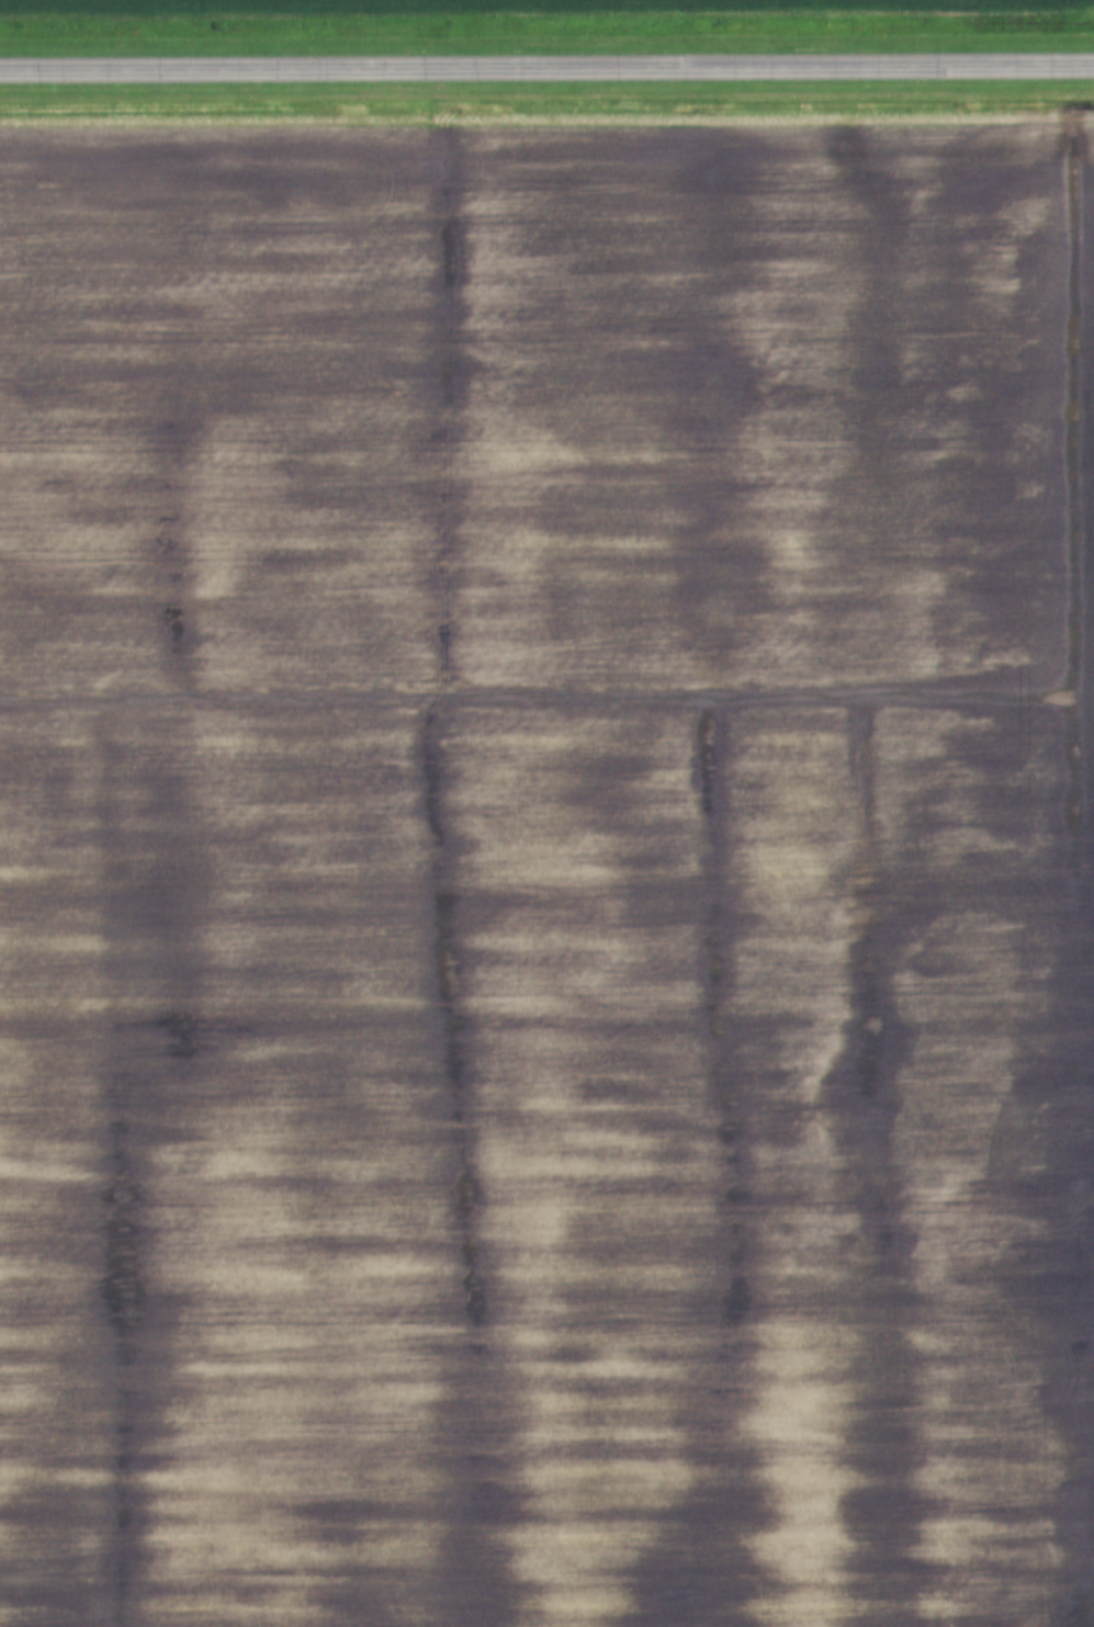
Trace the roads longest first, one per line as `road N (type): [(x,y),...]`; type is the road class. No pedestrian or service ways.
road 1 (tertiary): [(1093,64),(0,72)]

